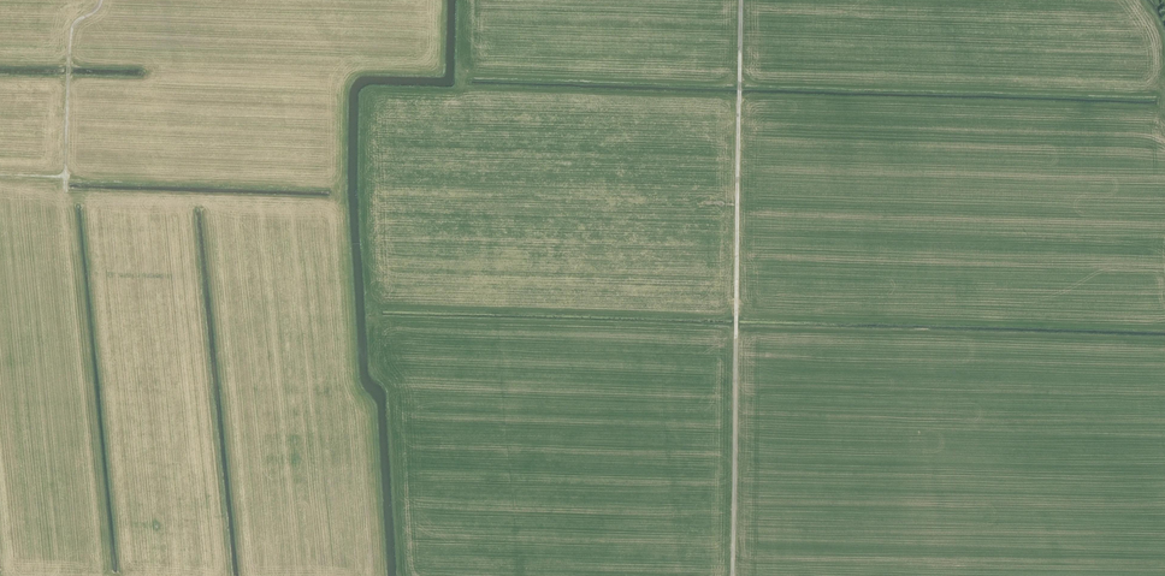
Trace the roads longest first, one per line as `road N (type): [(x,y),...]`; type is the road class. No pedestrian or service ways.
road 1 (track): [(732,575),(741,0)]
road 2 (track): [(102,0),(71,32),(65,191)]

